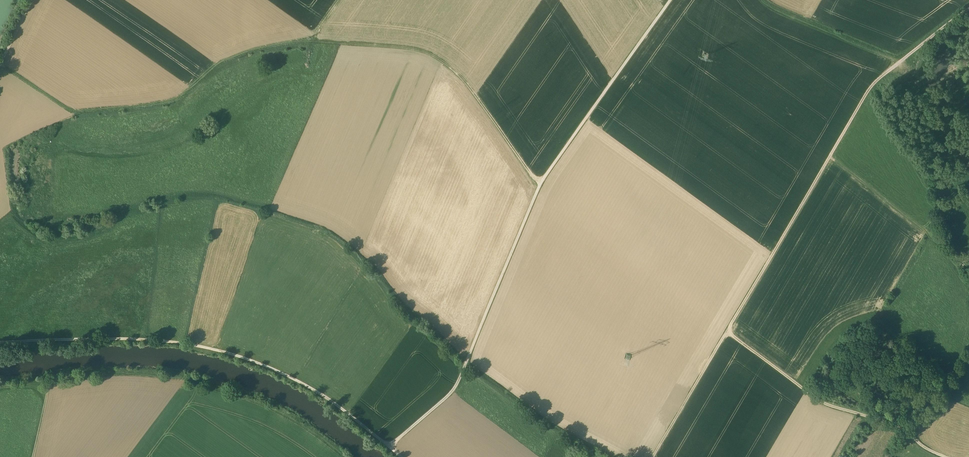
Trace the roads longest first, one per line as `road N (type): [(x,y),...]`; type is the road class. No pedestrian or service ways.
road 1 (track): [(940,456),(906,432),(817,400),(730,334),(877,86),(903,65)]
road 2 (track): [(670,0),(540,184),(456,385),(389,446)]
road 3 (track): [(0,342),(152,342),(243,360),(331,402),(389,446)]
road 4 (track): [(540,184),(447,64),(393,48),(309,44),(339,0)]
road 5 (track): [(309,44),(218,68),(173,104),(99,116),(69,111),(1,63)]
road 6 (track): [(340,456),(270,411),(162,378),(48,385)]
road 7 (track): [(903,65),(762,0)]
road 8 (track): [(658,456),(730,334)]

